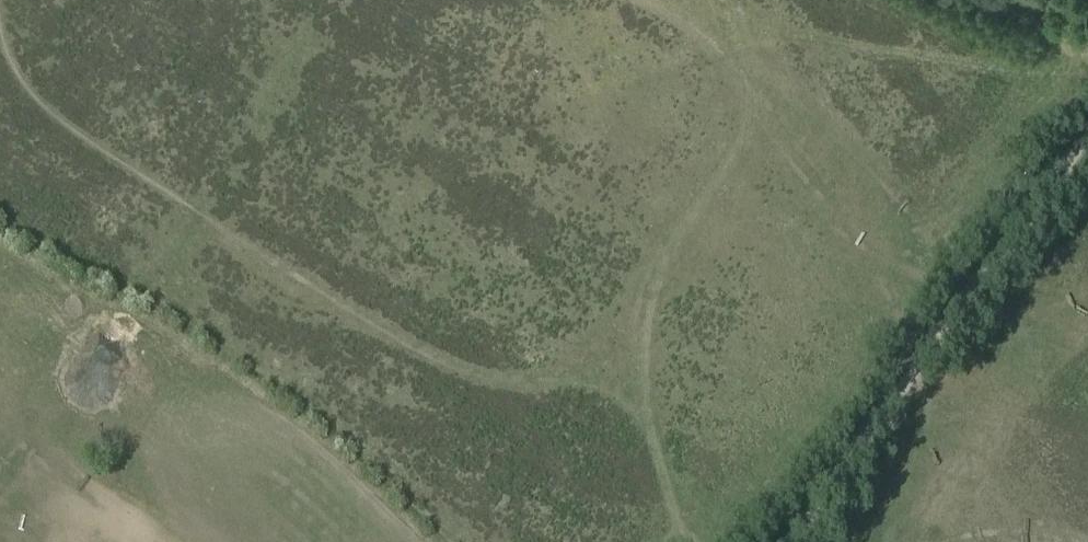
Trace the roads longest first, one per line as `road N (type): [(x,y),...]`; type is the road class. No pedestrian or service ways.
road 1 (track): [(792,541),(1087,139)]
road 2 (track): [(1087,329),(885,541)]
road 3 (track): [(1031,541),(972,457),(923,363)]
road 4 (track): [(928,372),(926,428),(893,531)]

